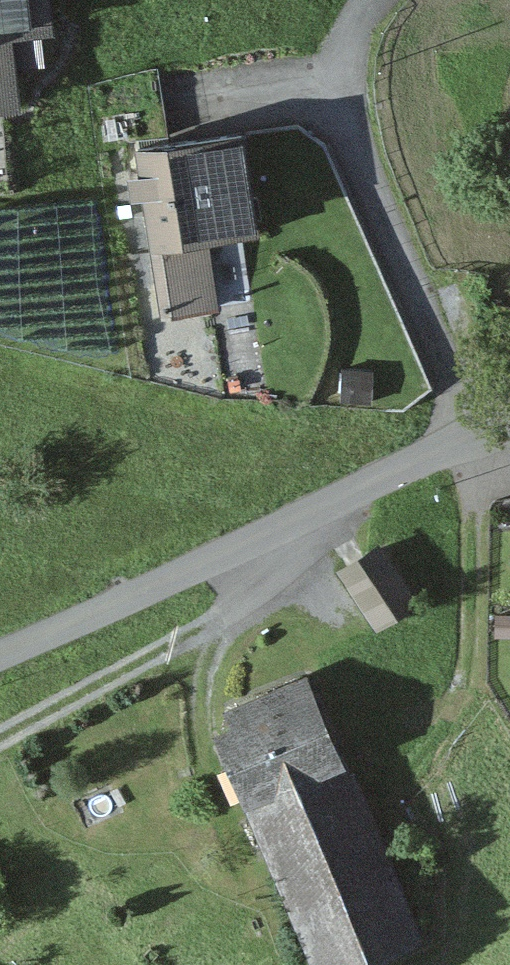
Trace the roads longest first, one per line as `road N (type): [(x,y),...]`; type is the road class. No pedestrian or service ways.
road 1 (residential): [(480,432),(0,652)]
road 2 (residential): [(376,0),(356,17),(337,103),(480,432)]
road 3 (track): [(330,501),(300,568),(0,742)]

